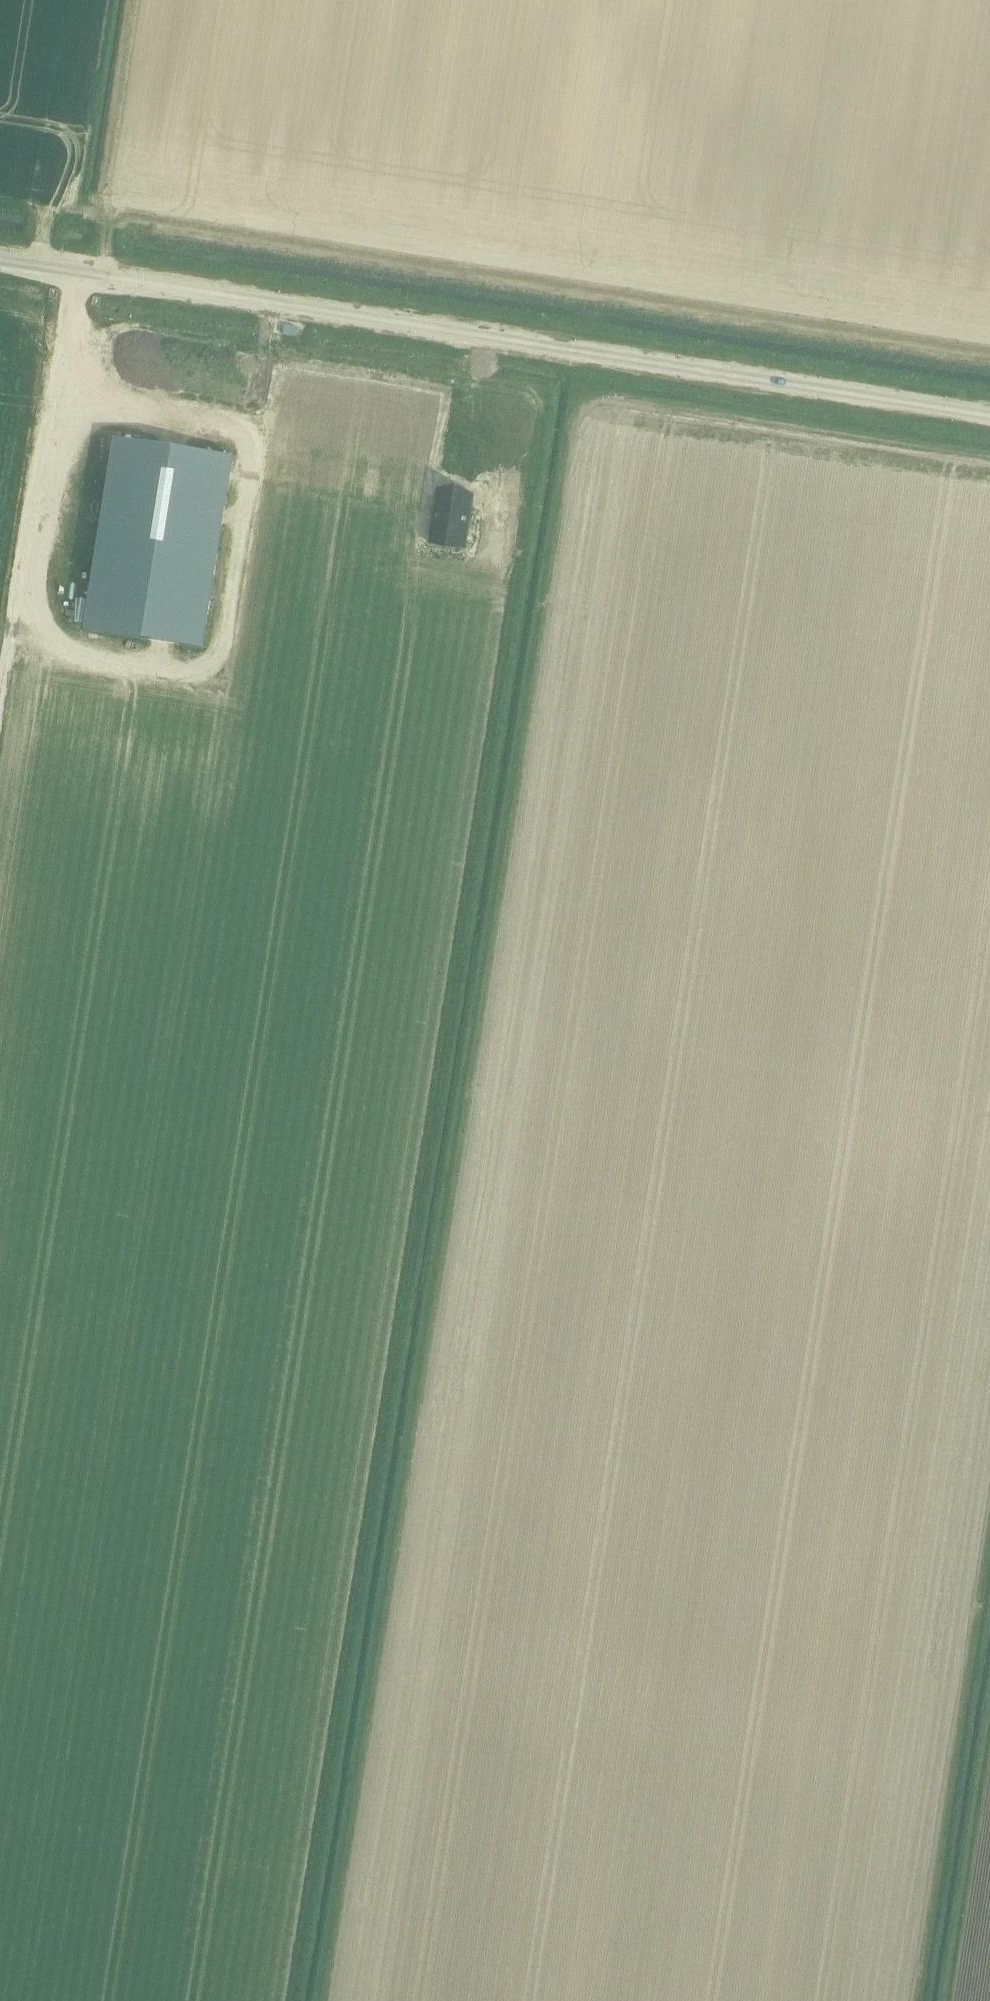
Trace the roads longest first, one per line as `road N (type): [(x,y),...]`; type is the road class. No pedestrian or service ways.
road 1 (tertiary): [(74,271),(989,416)]
road 2 (unclassified): [(0,708),(74,271)]

